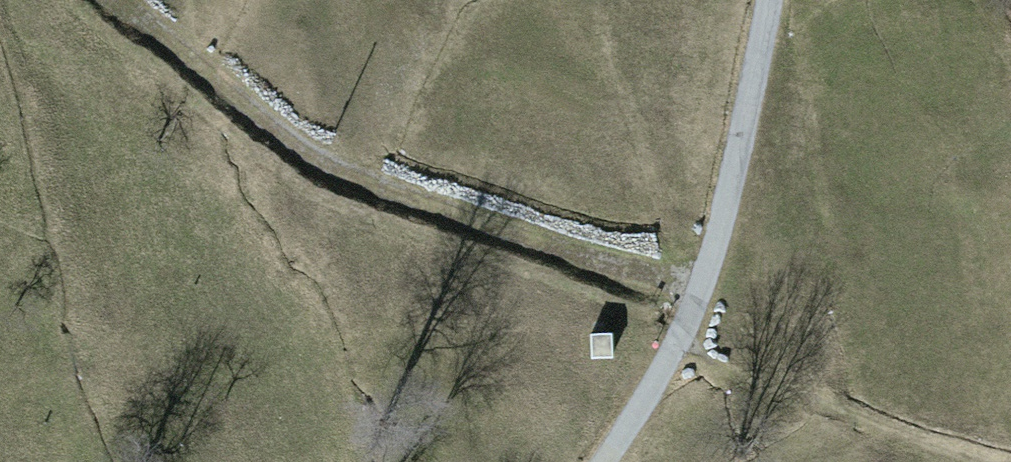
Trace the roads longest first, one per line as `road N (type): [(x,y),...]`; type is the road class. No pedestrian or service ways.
road 1 (motorway): [(0,124),(109,167),(550,306),(1010,387)]
road 2 (motorway): [(1010,221),(607,151),(133,0)]

